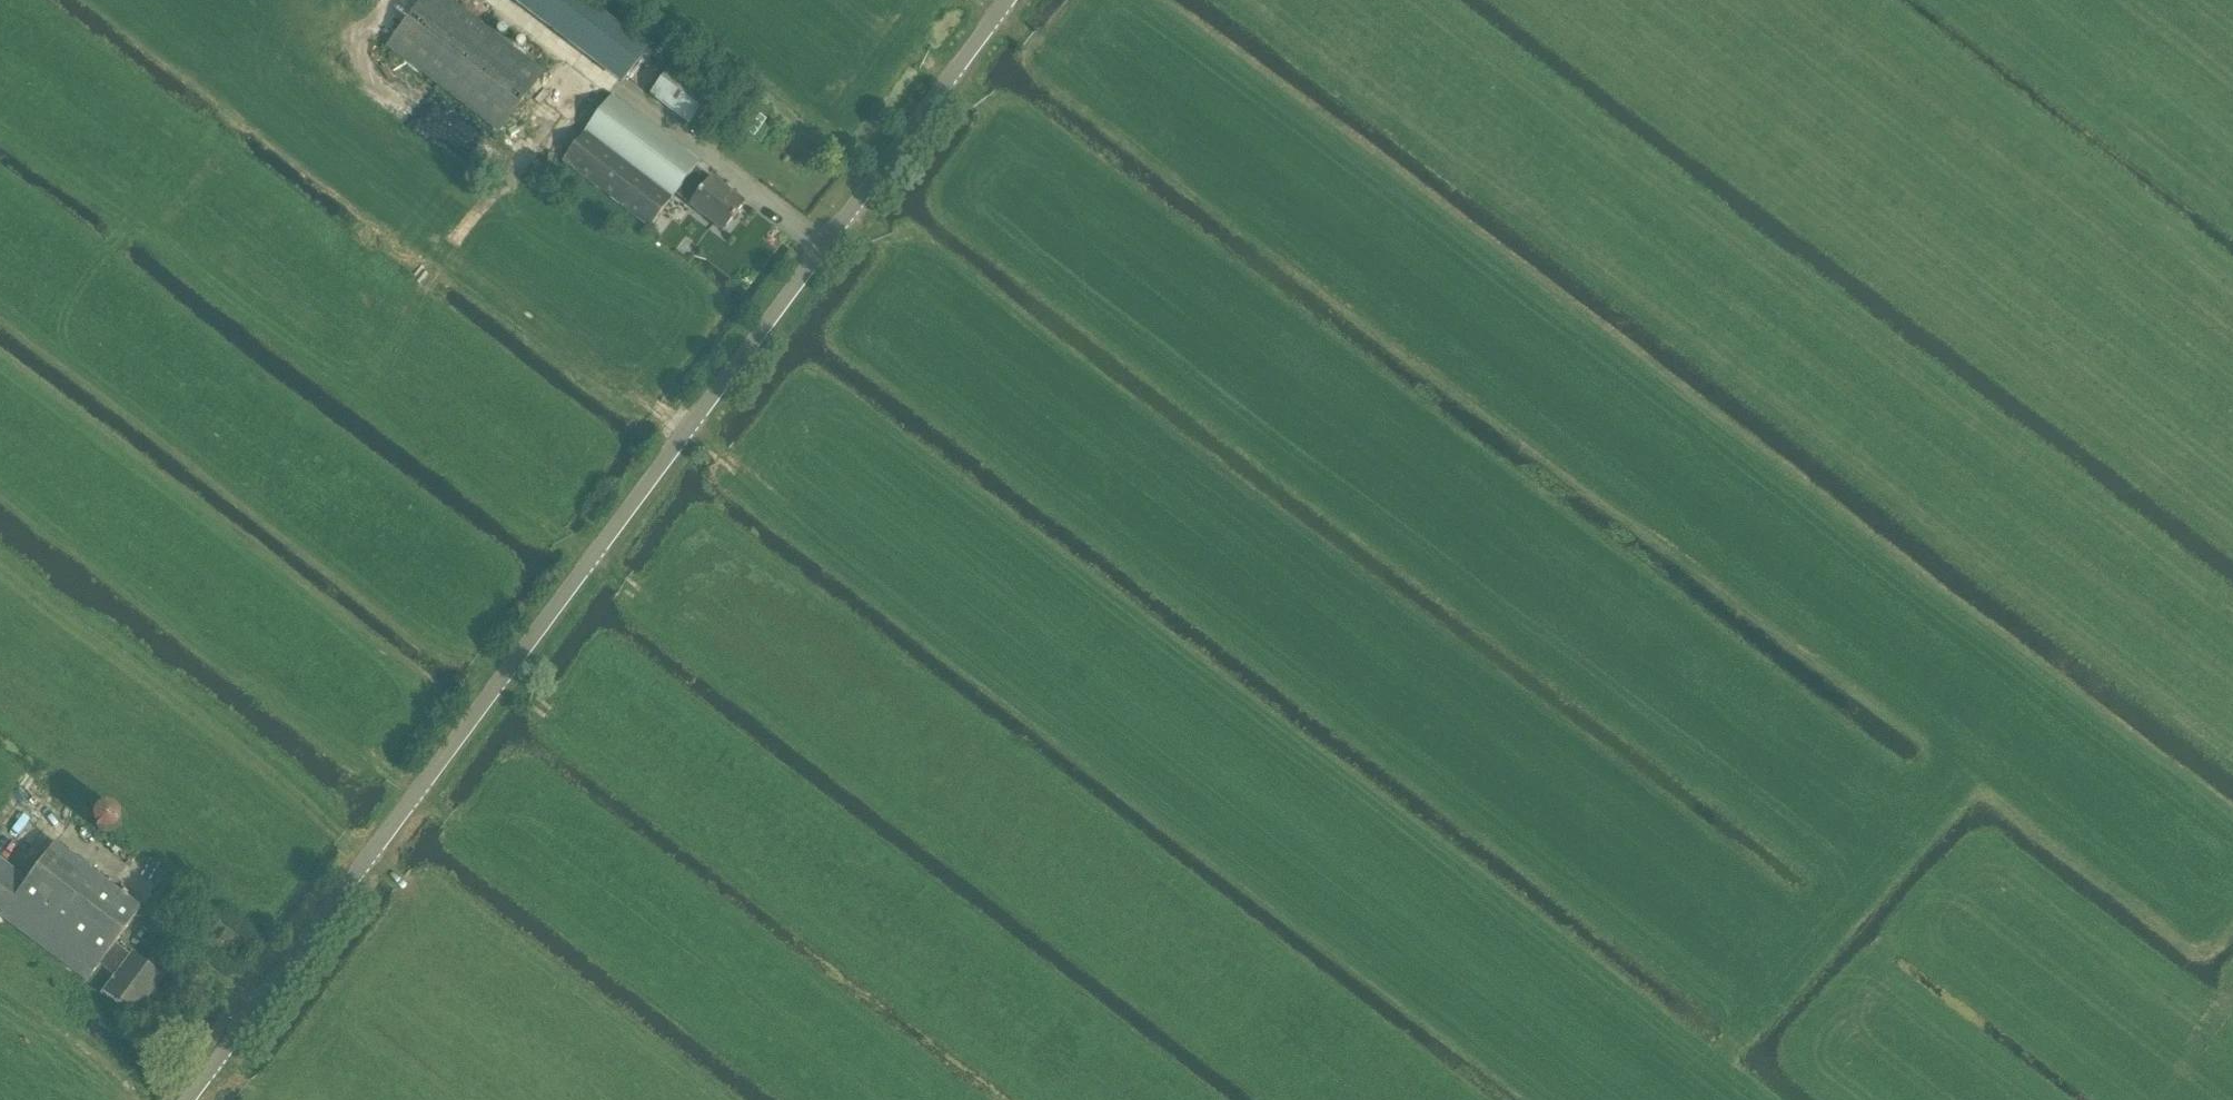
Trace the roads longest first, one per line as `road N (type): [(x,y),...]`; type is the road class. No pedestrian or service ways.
road 1 (unclassified): [(188,1099),(1009,0)]

